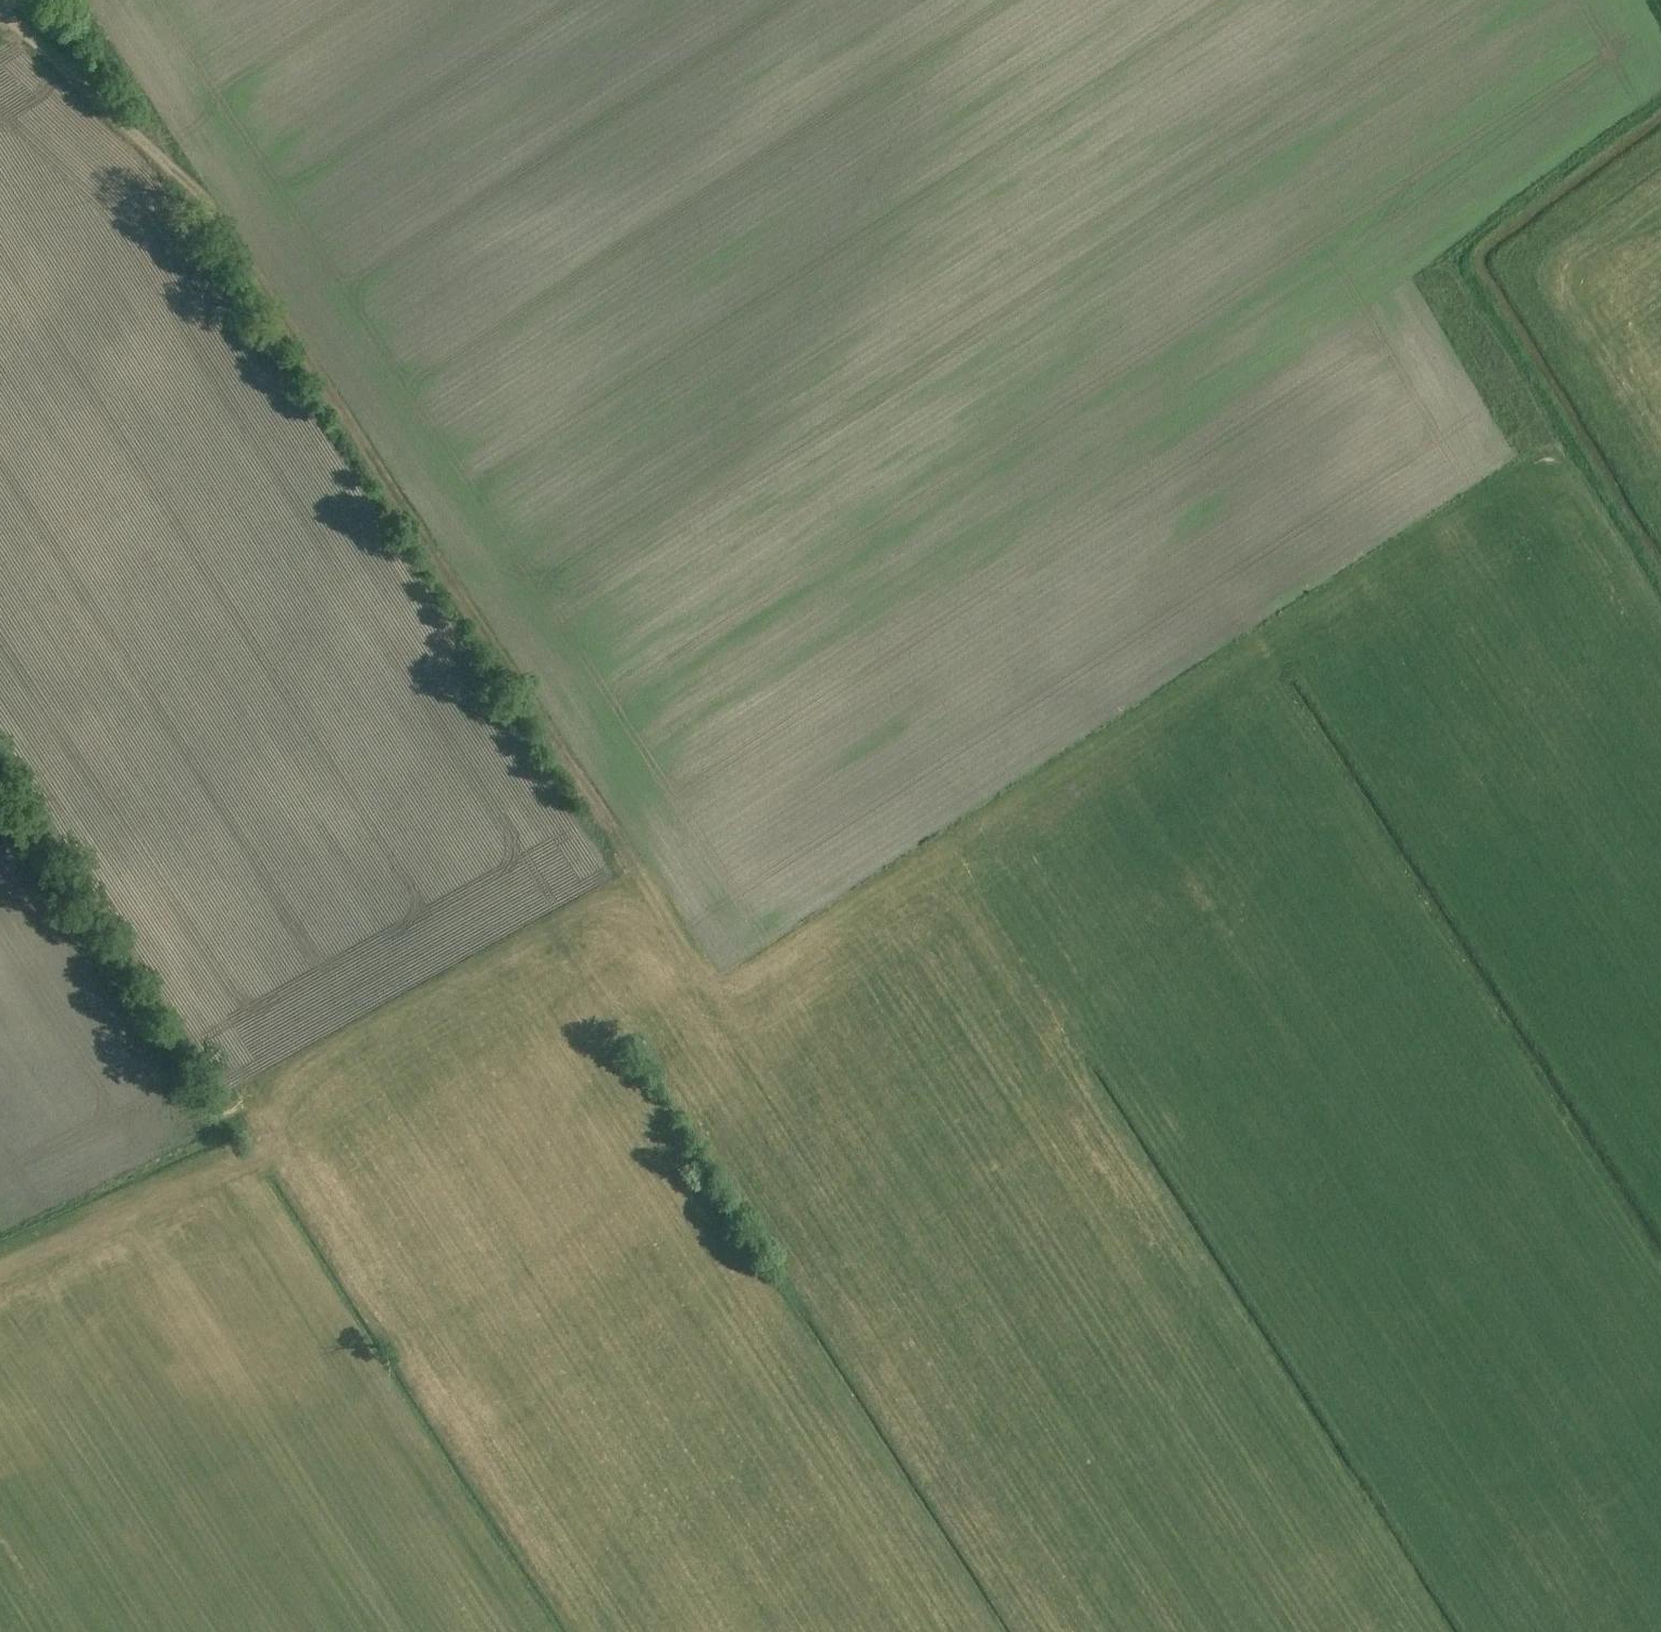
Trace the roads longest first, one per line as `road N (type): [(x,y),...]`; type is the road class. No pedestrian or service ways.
road 1 (track): [(0,10),(178,178)]

